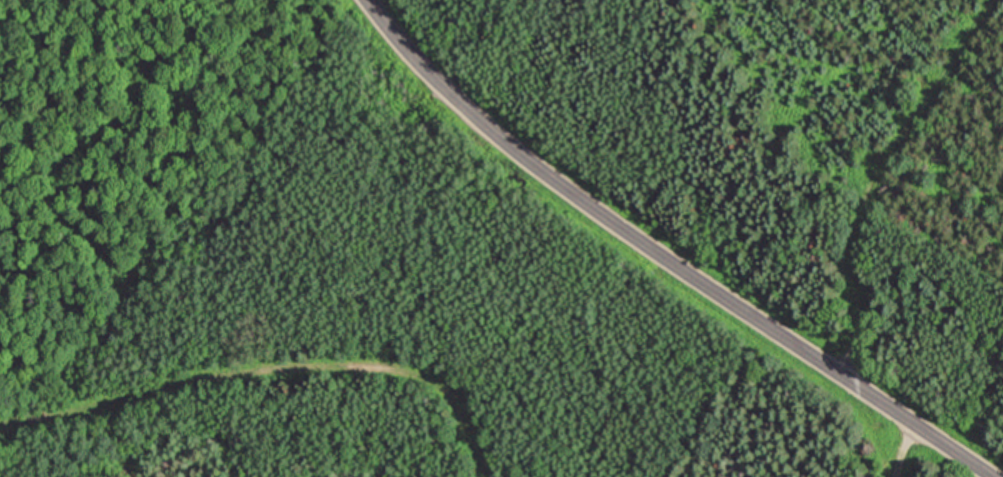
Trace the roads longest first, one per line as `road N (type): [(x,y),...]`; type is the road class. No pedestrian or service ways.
road 1 (tertiary): [(995,476),(536,168),(434,80),(365,0)]
road 2 (track): [(494,476),(461,410),(430,377),(381,363),(209,372),(88,411),(0,425)]
road 3 (track): [(847,377),(847,267),(874,168),(992,0)]

